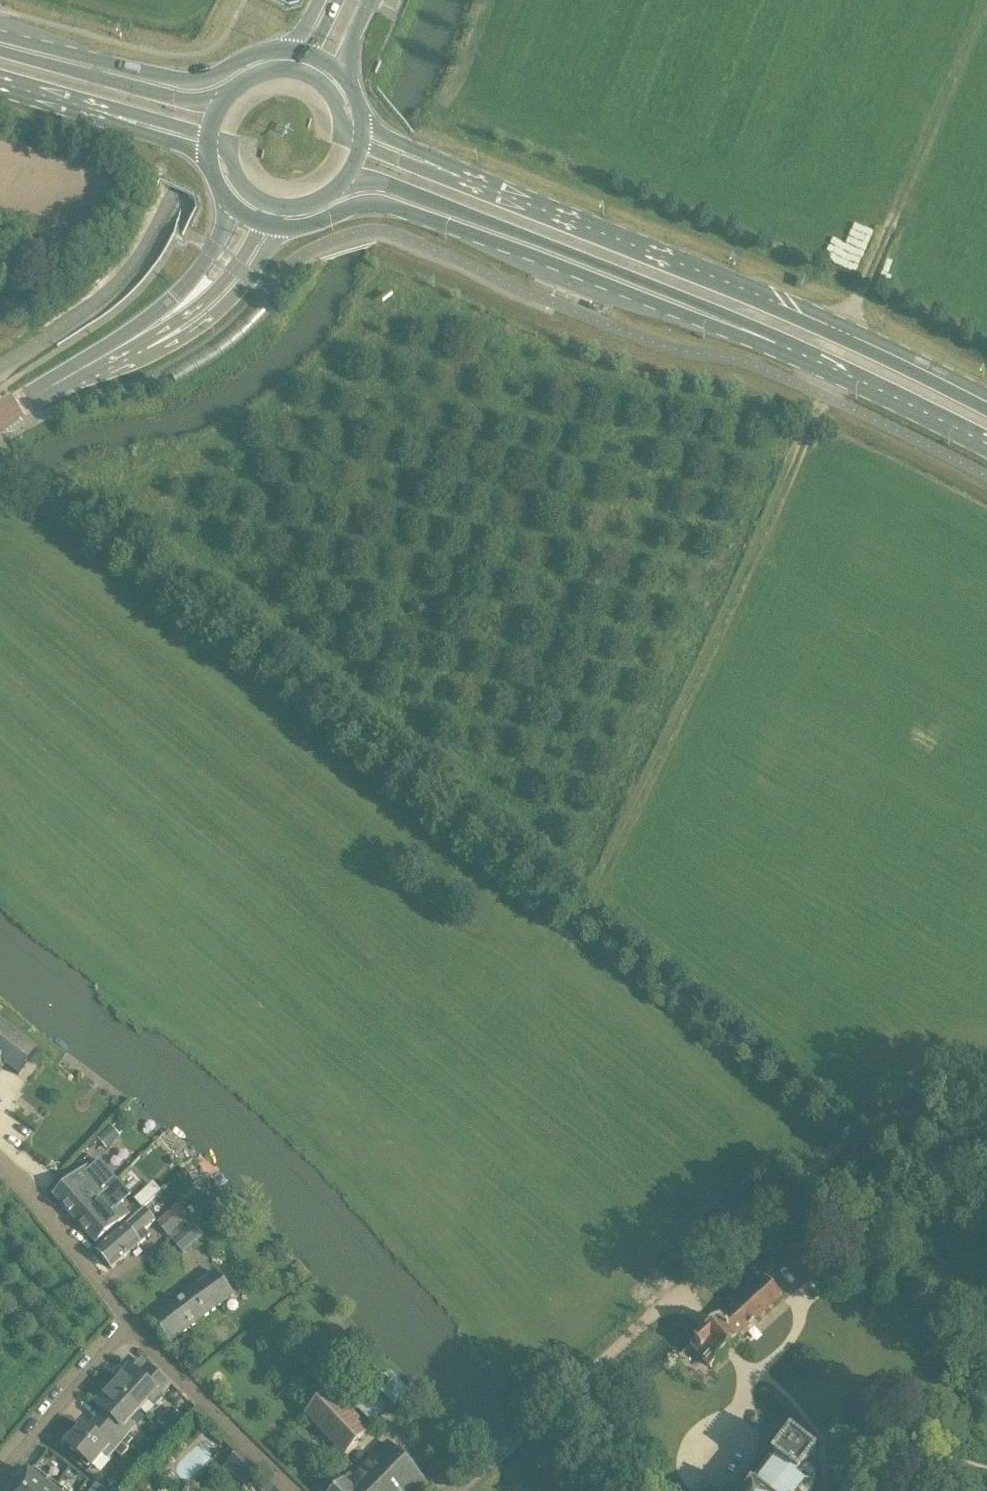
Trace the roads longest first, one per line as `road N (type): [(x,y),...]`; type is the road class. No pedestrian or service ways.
road 1 (track): [(0,445),(26,474),(851,1135)]
road 2 (track): [(583,919),(835,370)]
road 3 (primary): [(986,404),(884,352),(451,172)]
road 4 (primary): [(283,228),(389,203),(689,316),(714,318)]
road 5 (primary): [(344,181),(395,185),(695,302),(714,318)]
road 6 (primary): [(714,318),(986,446)]
road 7 (primary): [(290,50),(177,80),(0,35)]
road 8 (residential): [(127,1319),(295,1490)]
road 9 (track): [(851,1135),(681,1290)]
road 10 (primary): [(222,98),(175,98),(0,51)]
road 11 (residential): [(0,1164),(127,1319)]
road 12 (residential): [(0,1473),(127,1319)]
road 13 (tertiary): [(138,335),(202,325),(248,279),(283,228)]
road 14 (track): [(851,1135),(986,1268)]
road 15 (tertiary): [(0,418),(138,335)]
road 16 (track): [(986,1117),(914,1112),(851,1135)]

